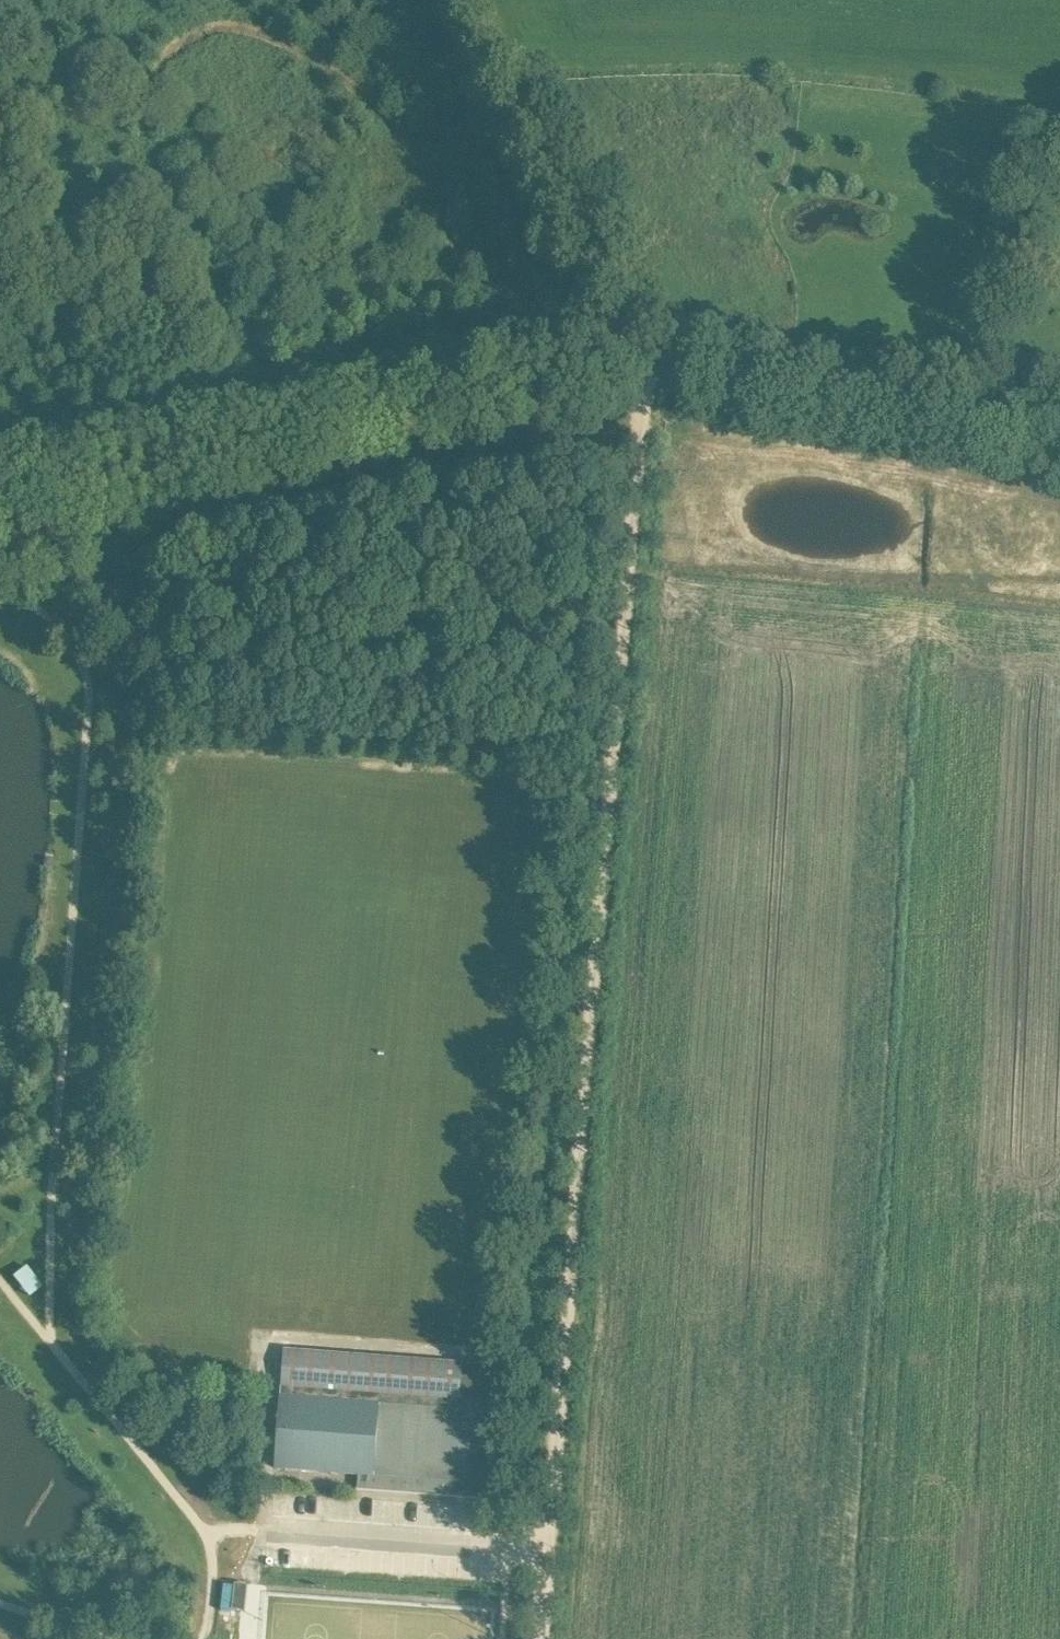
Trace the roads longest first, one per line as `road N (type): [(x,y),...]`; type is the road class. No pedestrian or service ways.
road 1 (track): [(548,1549),(642,364),(462,0)]
road 2 (unclassified): [(1059,428),(710,370),(620,364),(0,497)]

